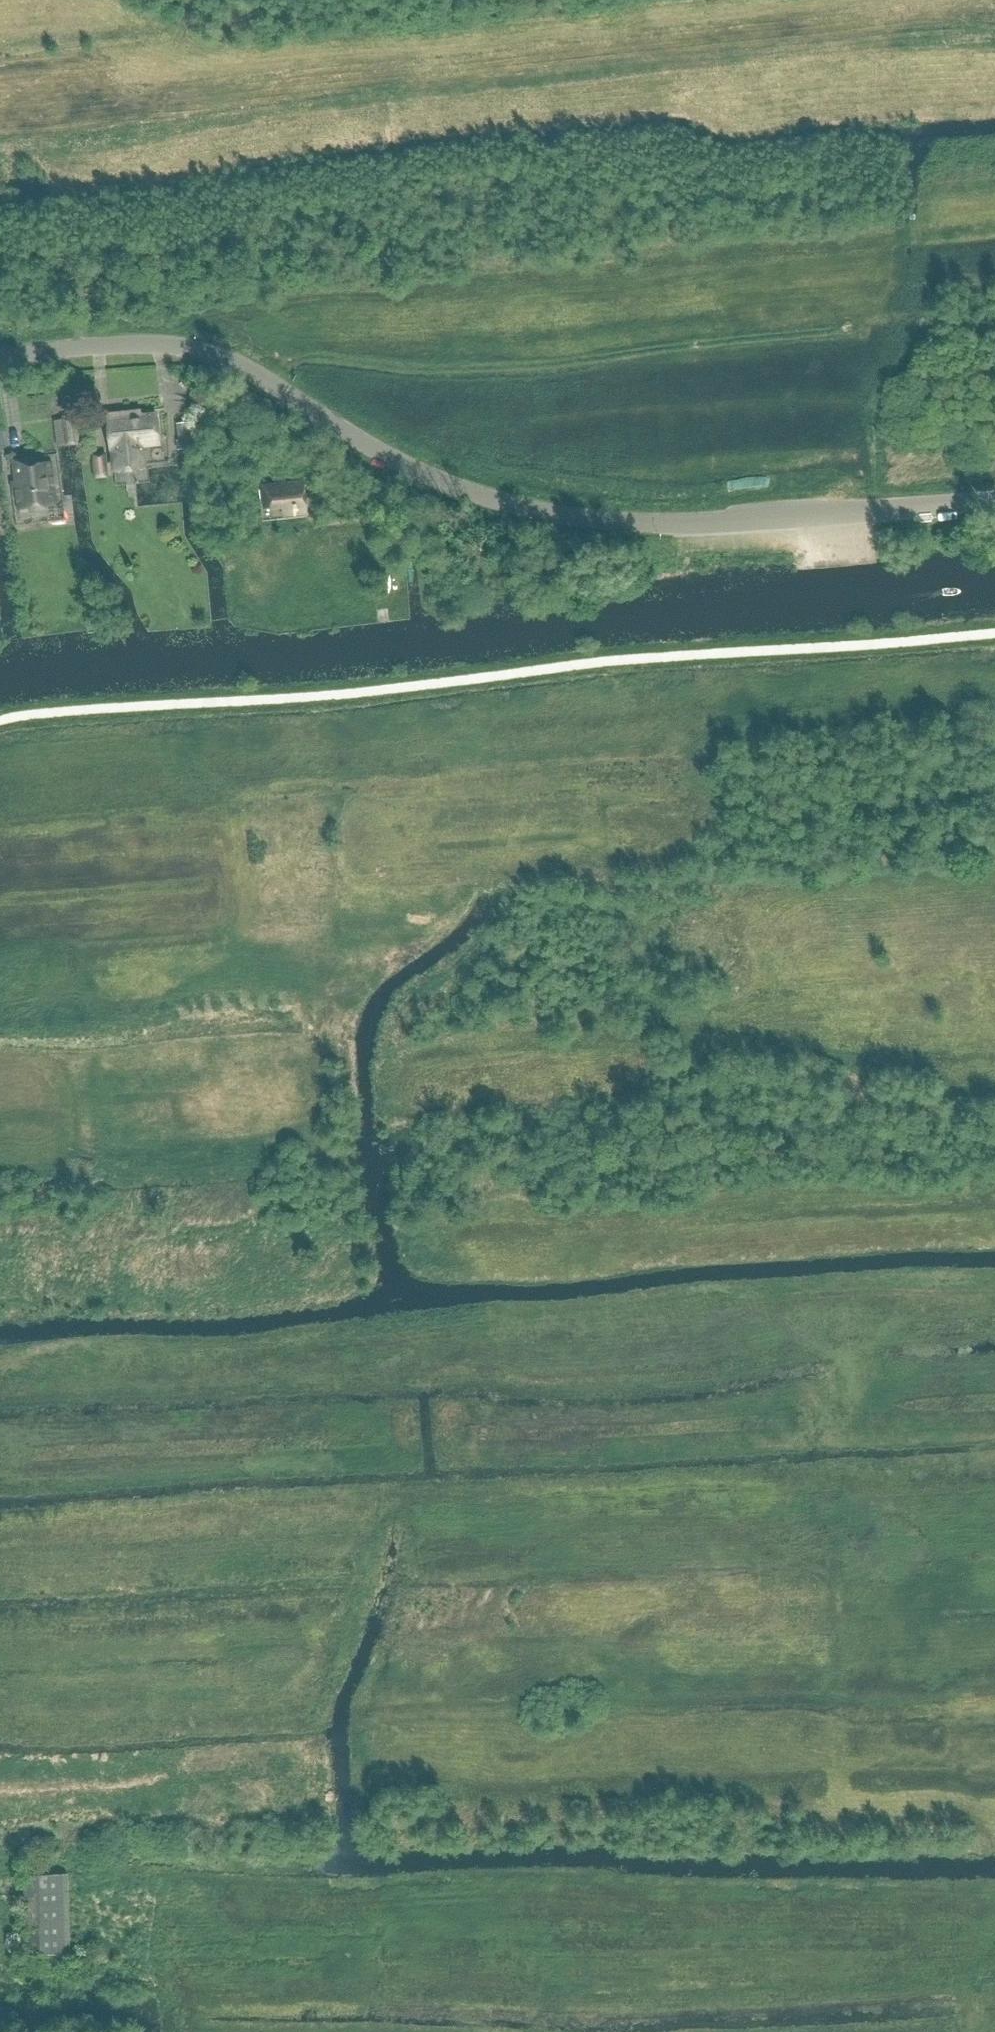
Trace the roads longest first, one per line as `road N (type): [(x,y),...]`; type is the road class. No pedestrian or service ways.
road 1 (unclassified): [(994,497),(606,520),(454,486),(286,392)]
road 2 (unclassified): [(0,356),(166,343),(225,359),(286,392)]

